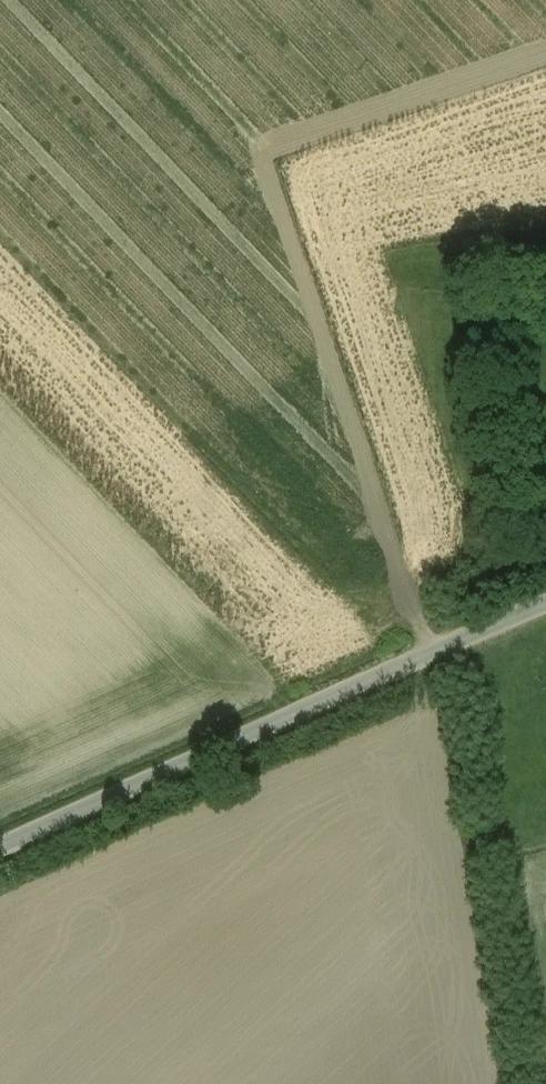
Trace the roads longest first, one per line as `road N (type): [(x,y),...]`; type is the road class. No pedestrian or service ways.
road 1 (unclassified): [(545,610),(0,852)]

